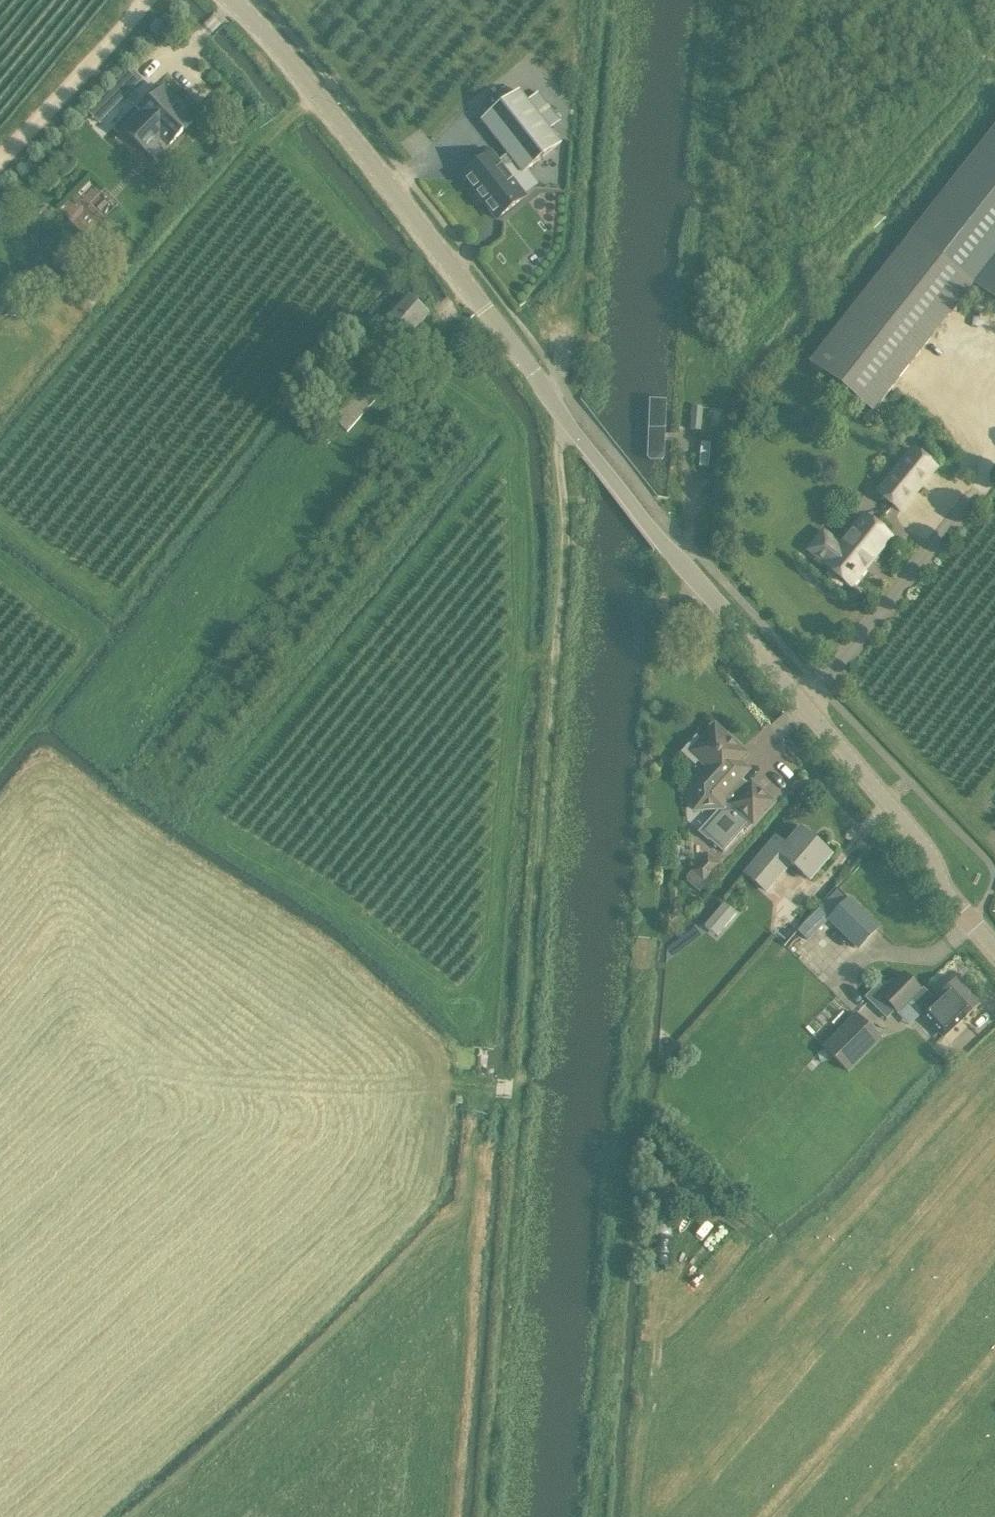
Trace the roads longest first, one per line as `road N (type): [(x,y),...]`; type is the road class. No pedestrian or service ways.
road 1 (tertiary): [(994,951),(944,889),(924,846),(571,424),(270,38),(231,0)]
road 2 (track): [(598,1516),(648,926)]
road 3 (track): [(556,373),(565,519),(555,656)]
road 4 (track): [(0,159),(148,0)]

